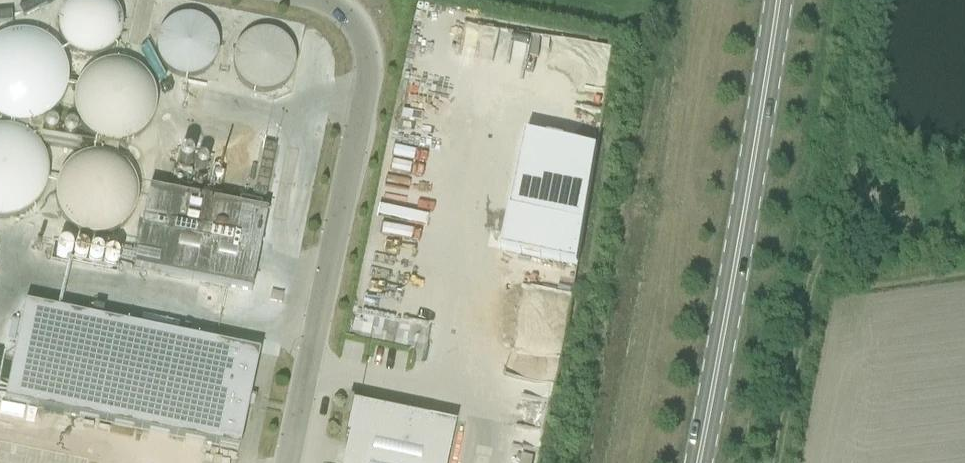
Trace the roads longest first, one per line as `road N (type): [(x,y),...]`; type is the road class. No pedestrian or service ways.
road 1 (unclassified): [(286,462),(368,71),(350,19),(322,0)]
road 2 (primary): [(699,462),(783,0)]
road 3 (track): [(774,462),(805,268),(827,199),(847,186),(868,191),(917,229),(964,232)]

